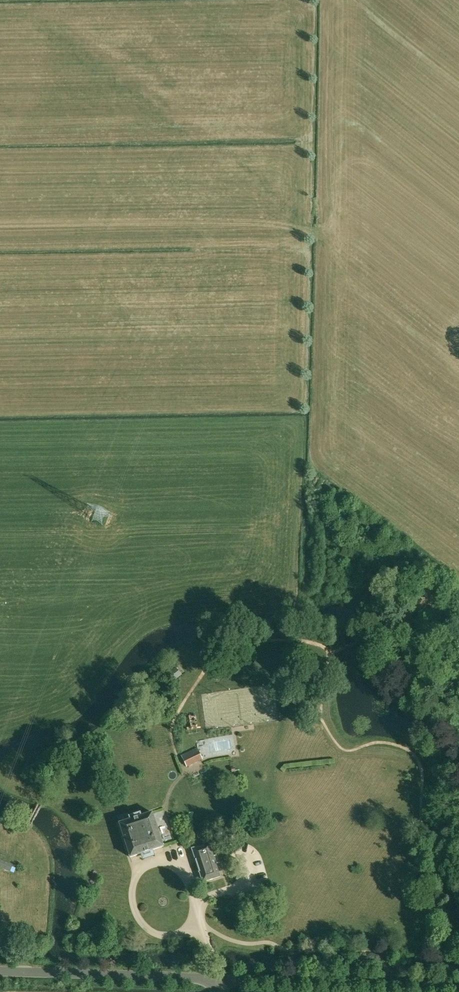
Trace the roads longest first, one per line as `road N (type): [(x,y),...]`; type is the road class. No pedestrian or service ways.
road 1 (unclassified): [(458,988),(216,979)]
road 2 (unclassified): [(216,979),(0,971)]

